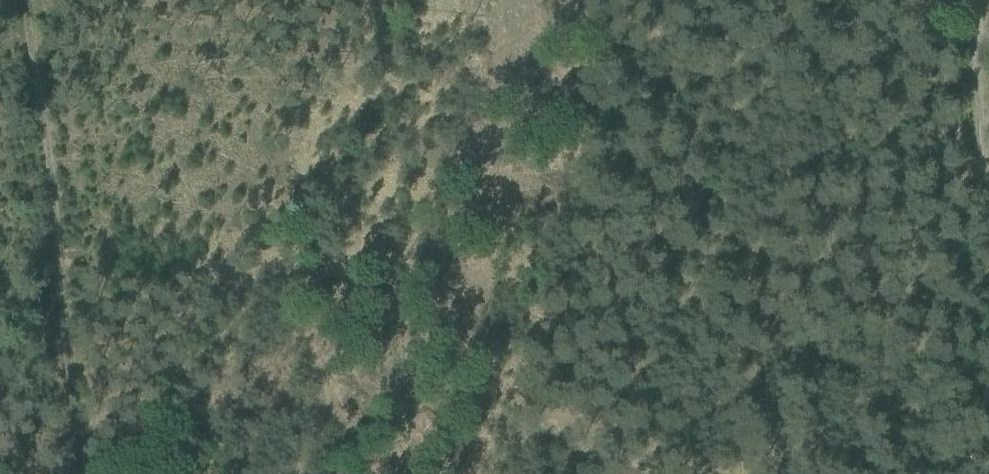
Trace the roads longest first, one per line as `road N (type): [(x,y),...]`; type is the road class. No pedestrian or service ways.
road 1 (track): [(77,473),(24,0)]
road 2 (track): [(988,245),(974,83),(977,0)]

